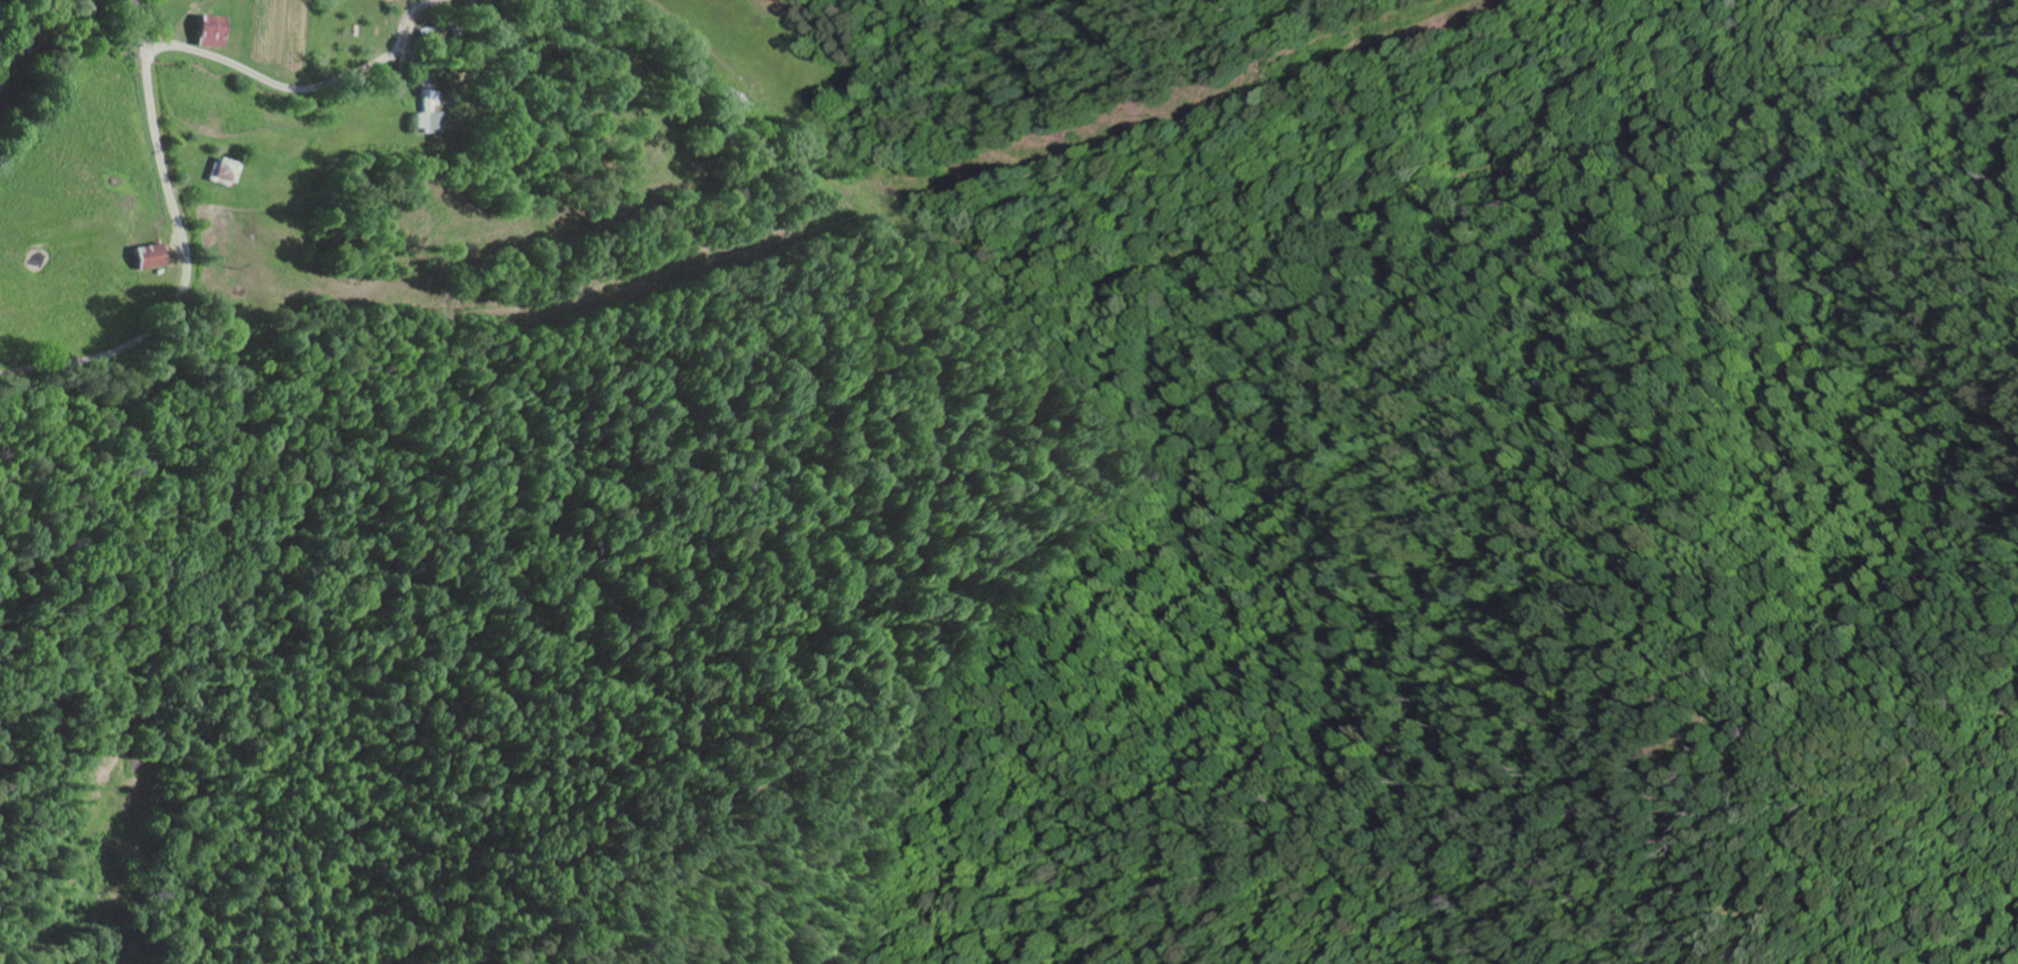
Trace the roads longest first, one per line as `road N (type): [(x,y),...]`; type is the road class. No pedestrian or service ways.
road 1 (residential): [(0,380),(116,350),(149,331),(179,292),(183,243),(159,157),(134,0)]

